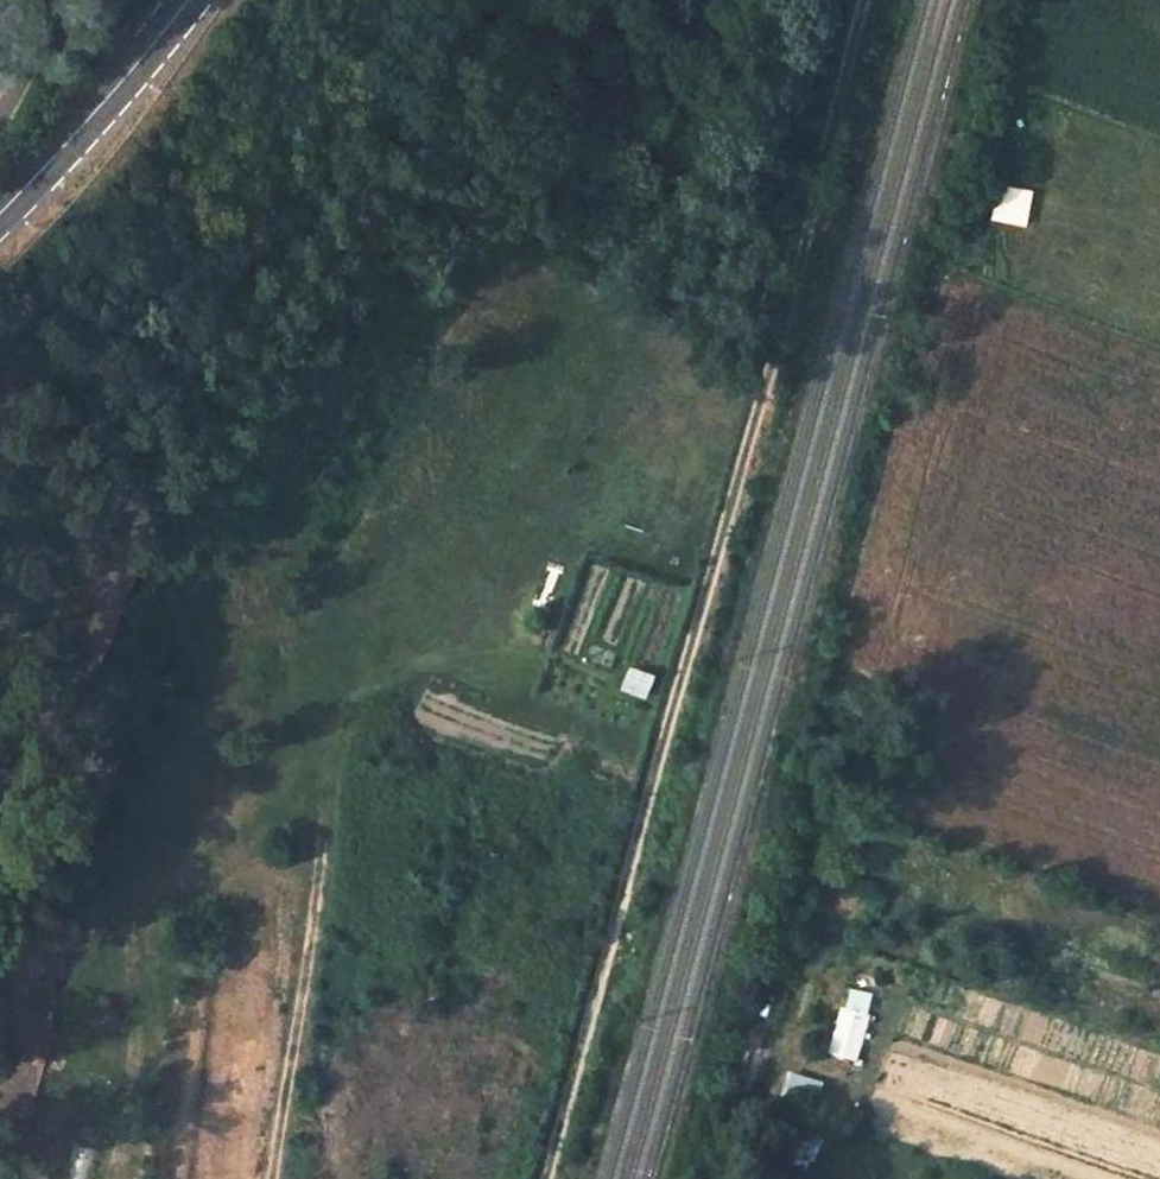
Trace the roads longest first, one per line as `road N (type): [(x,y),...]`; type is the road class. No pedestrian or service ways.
road 1 (track): [(863,0),(794,288),(546,1178)]
road 2 (track): [(716,1178),(799,856)]
road 3 (secondary): [(0,214),(175,0)]

